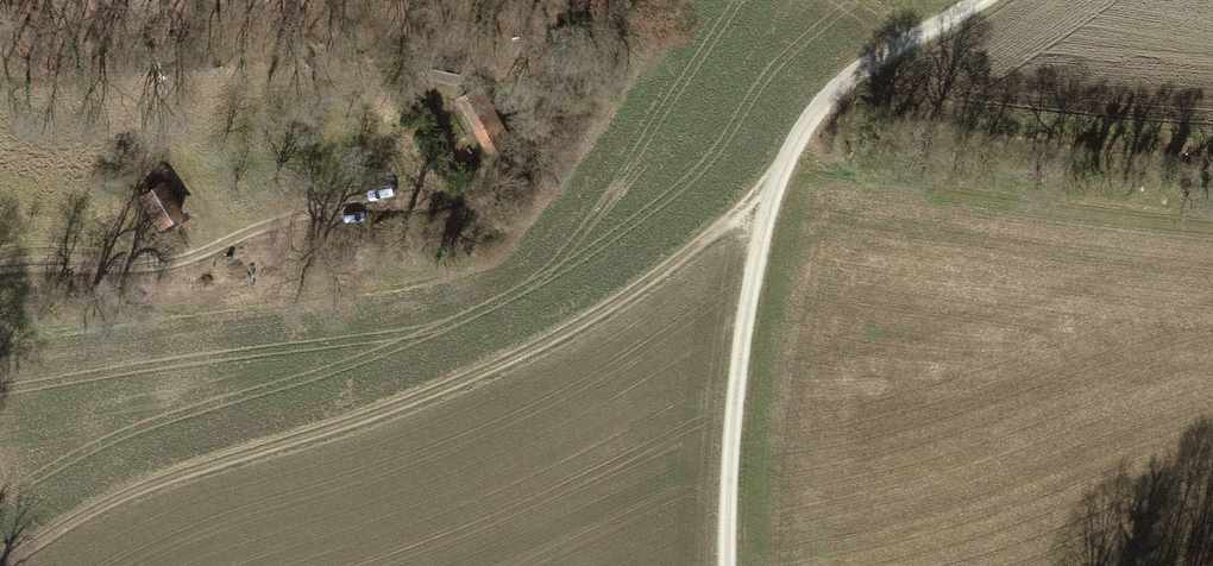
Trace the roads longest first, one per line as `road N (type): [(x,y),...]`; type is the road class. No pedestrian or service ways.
road 1 (track): [(767,190),(628,298),(454,386),(97,507),(8,565)]
road 2 (track): [(727,565),(741,323),(767,190),(813,105),(890,49),(981,0)]
road 3 (track): [(0,268),(150,260),(428,190),(475,147)]

